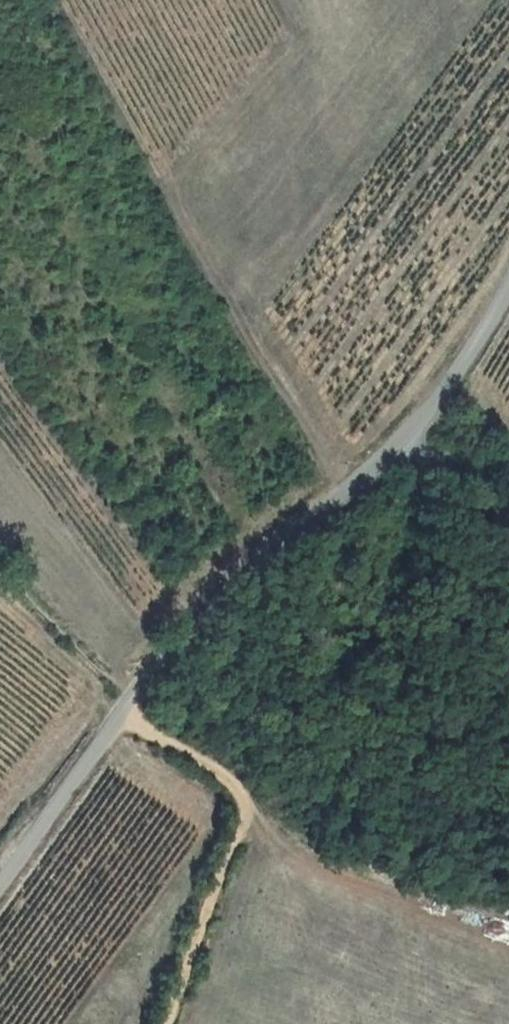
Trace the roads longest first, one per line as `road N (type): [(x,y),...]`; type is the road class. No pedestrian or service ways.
road 1 (unclassified): [(0,881),(121,710),(233,577),(372,473),(476,347),(508,285)]
road 2 (track): [(121,710),(230,779),(245,803),(165,1023)]
road 3 (track): [(403,439),(508,510)]

